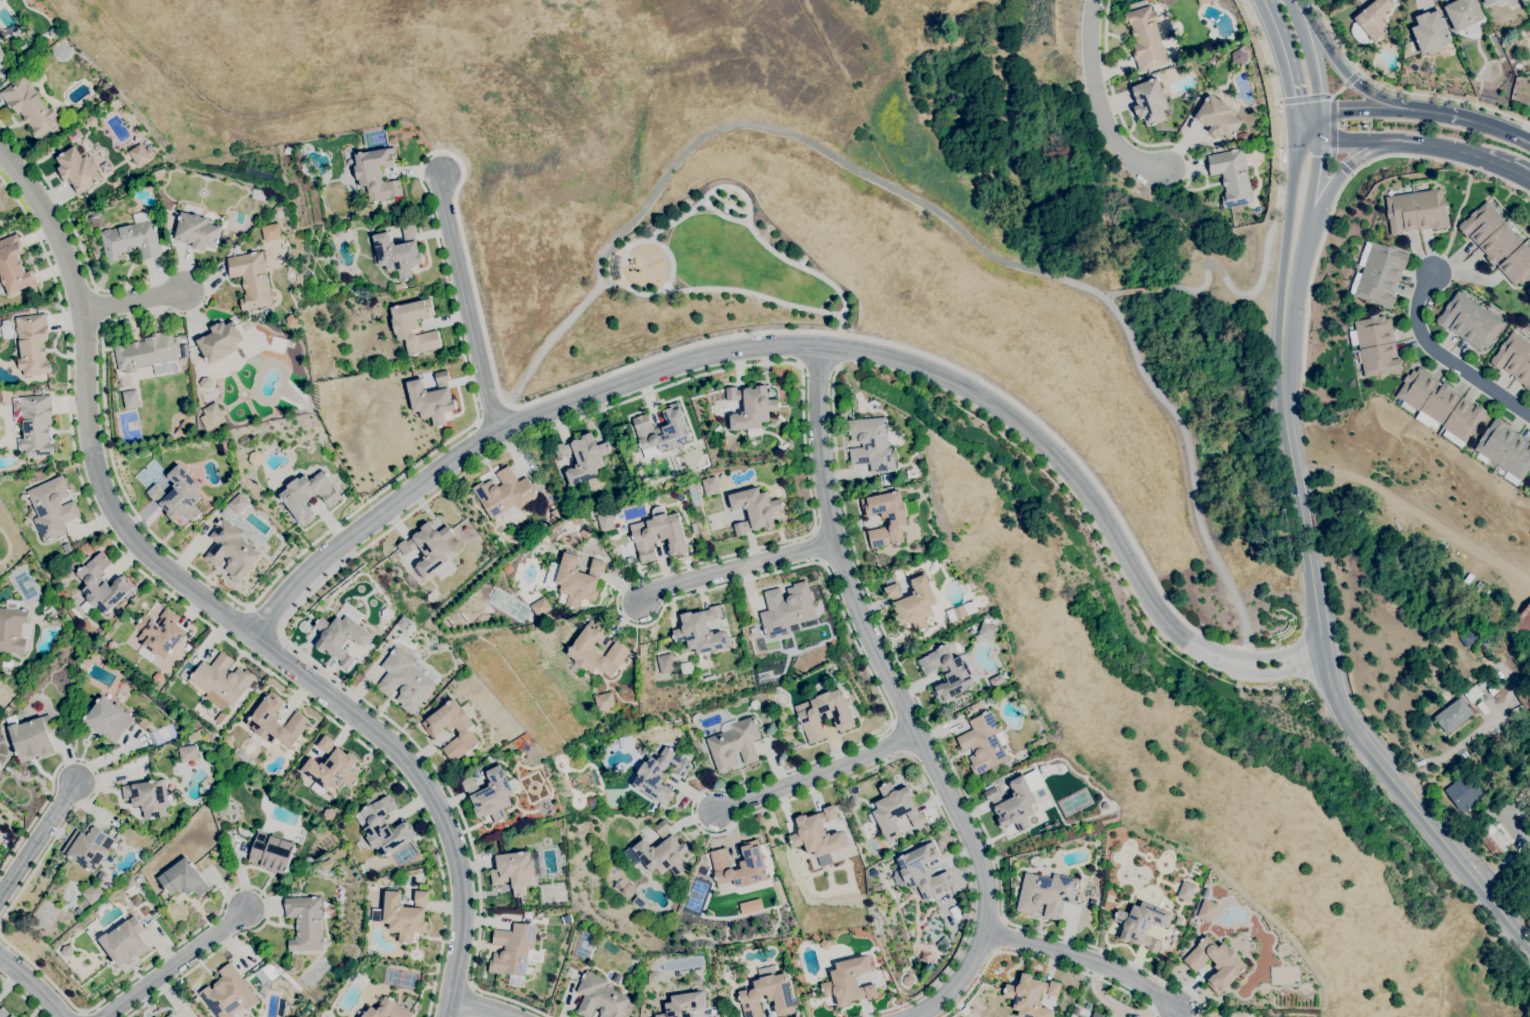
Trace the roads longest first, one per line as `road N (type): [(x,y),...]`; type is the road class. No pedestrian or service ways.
road 1 (residential): [(255,635),(322,556),(498,432),(672,367),(779,346),(865,351),(930,369),(1027,427),(1095,504),(1177,635),(1211,657),(1275,667),(1323,654)]
road 2 (residential): [(447,1016),(464,909),(443,812),(382,735),(136,544),(96,469),(82,310),(63,250),(0,153)]
road 3 (residential): [(914,1016),(966,975),(986,934),(990,898),(978,849),(862,619),(835,548),(821,449),(822,348)]
road 4 (secondary): [(1323,654),(1283,409),(1285,297)]
road 5 (tertiary): [(1517,931),(1339,711),(1323,654)]
road 6 (residential): [(445,175),(443,200),(498,432)]
road 7 (tertiary): [(1295,142),(1428,144),(1509,169)]
road 8 (residential): [(918,735),(718,809)]
road 9 (residential): [(986,934),(1061,948),(1128,974),(1181,1007)]
road 10 (residential): [(1092,0),(1099,108),(1131,159),(1167,168)]
road 11 (residential): [(1436,271),(1416,320),(1424,344),(1529,416)]
road 12 (residential): [(835,548),(648,598)]
road 13 (residential): [(108,1016),(248,910)]
road 14 (secondary): [(1285,297),(1296,276),(1319,140)]
road 15 (secondary): [(1295,142),(1285,297)]
road 16 (residential): [(0,901),(74,786)]

